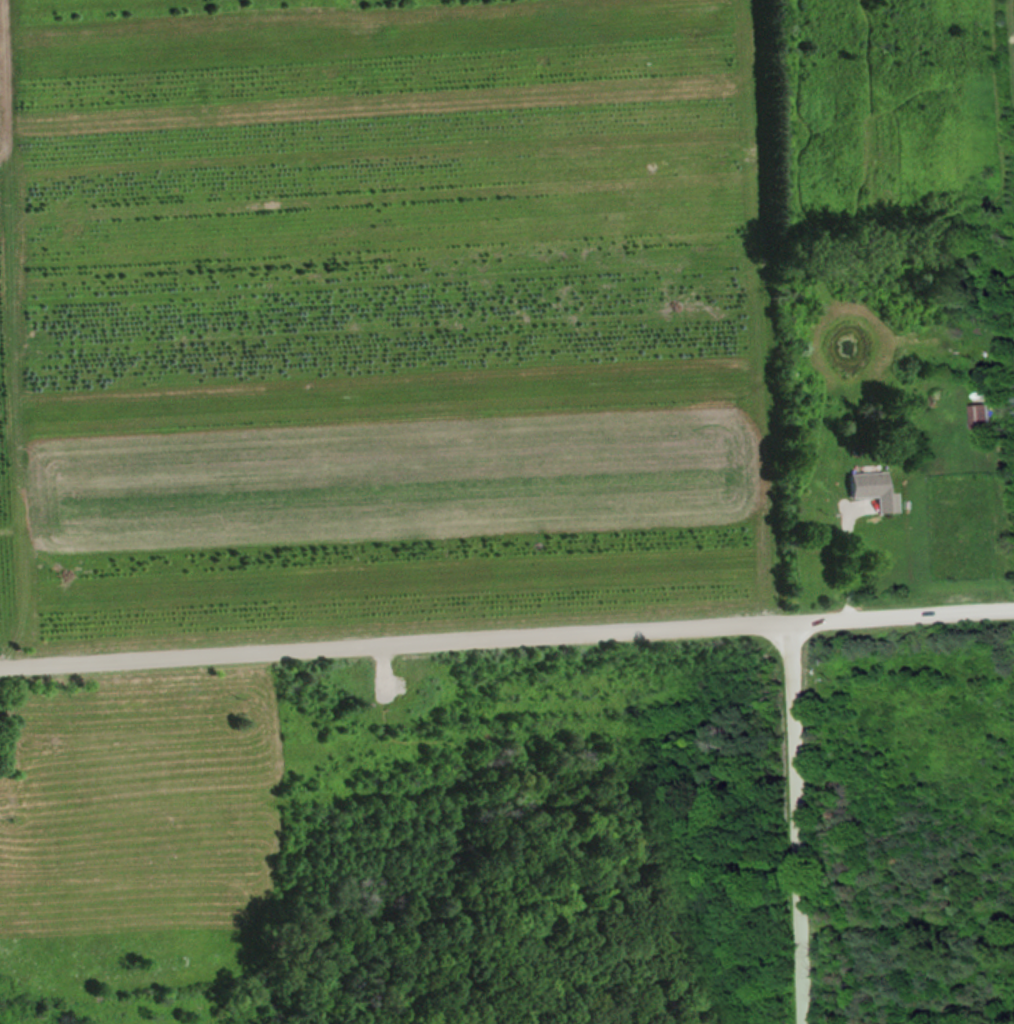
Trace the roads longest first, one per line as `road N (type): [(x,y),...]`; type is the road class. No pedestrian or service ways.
road 1 (residential): [(0,666),(1013,603)]
road 2 (residential): [(800,1023),(786,616)]

